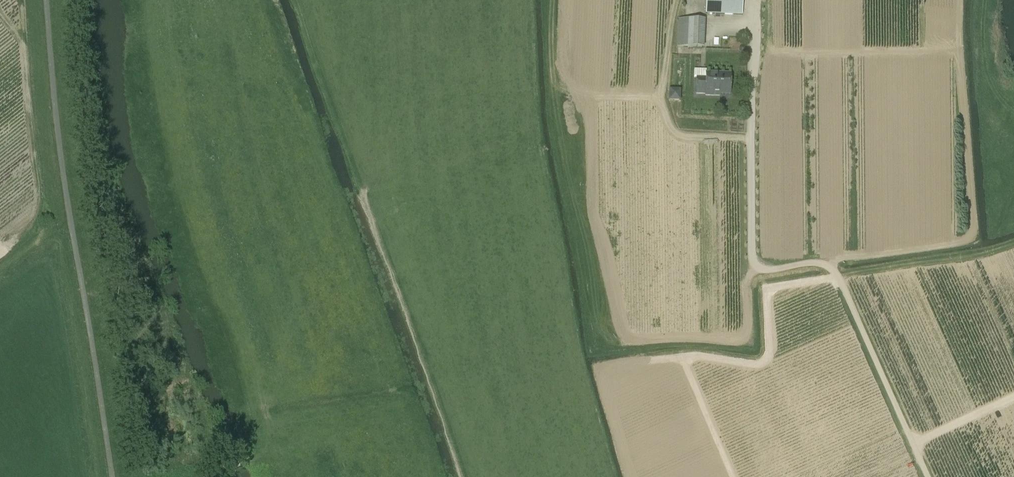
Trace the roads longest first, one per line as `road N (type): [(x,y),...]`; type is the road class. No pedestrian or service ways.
road 1 (unclassified): [(925,476),(826,269),(760,272),(749,265),(745,74)]
road 2 (residential): [(45,0),(63,198),(107,476)]

